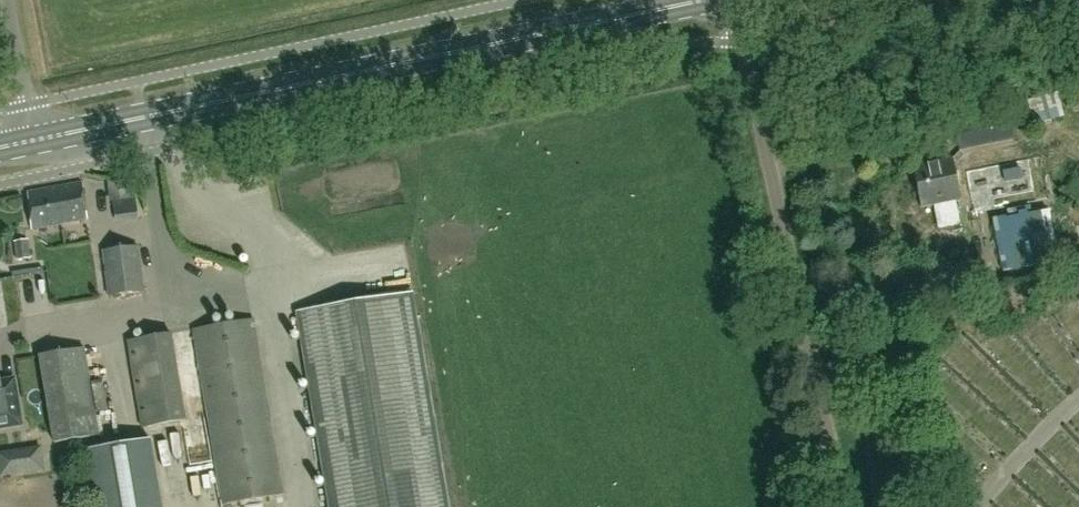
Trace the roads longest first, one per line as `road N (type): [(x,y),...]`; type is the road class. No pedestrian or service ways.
road 1 (primary): [(35,141),(700,0)]
road 2 (unclassified): [(843,506),(736,0)]
road 3 (unclassified): [(35,141),(13,0)]

